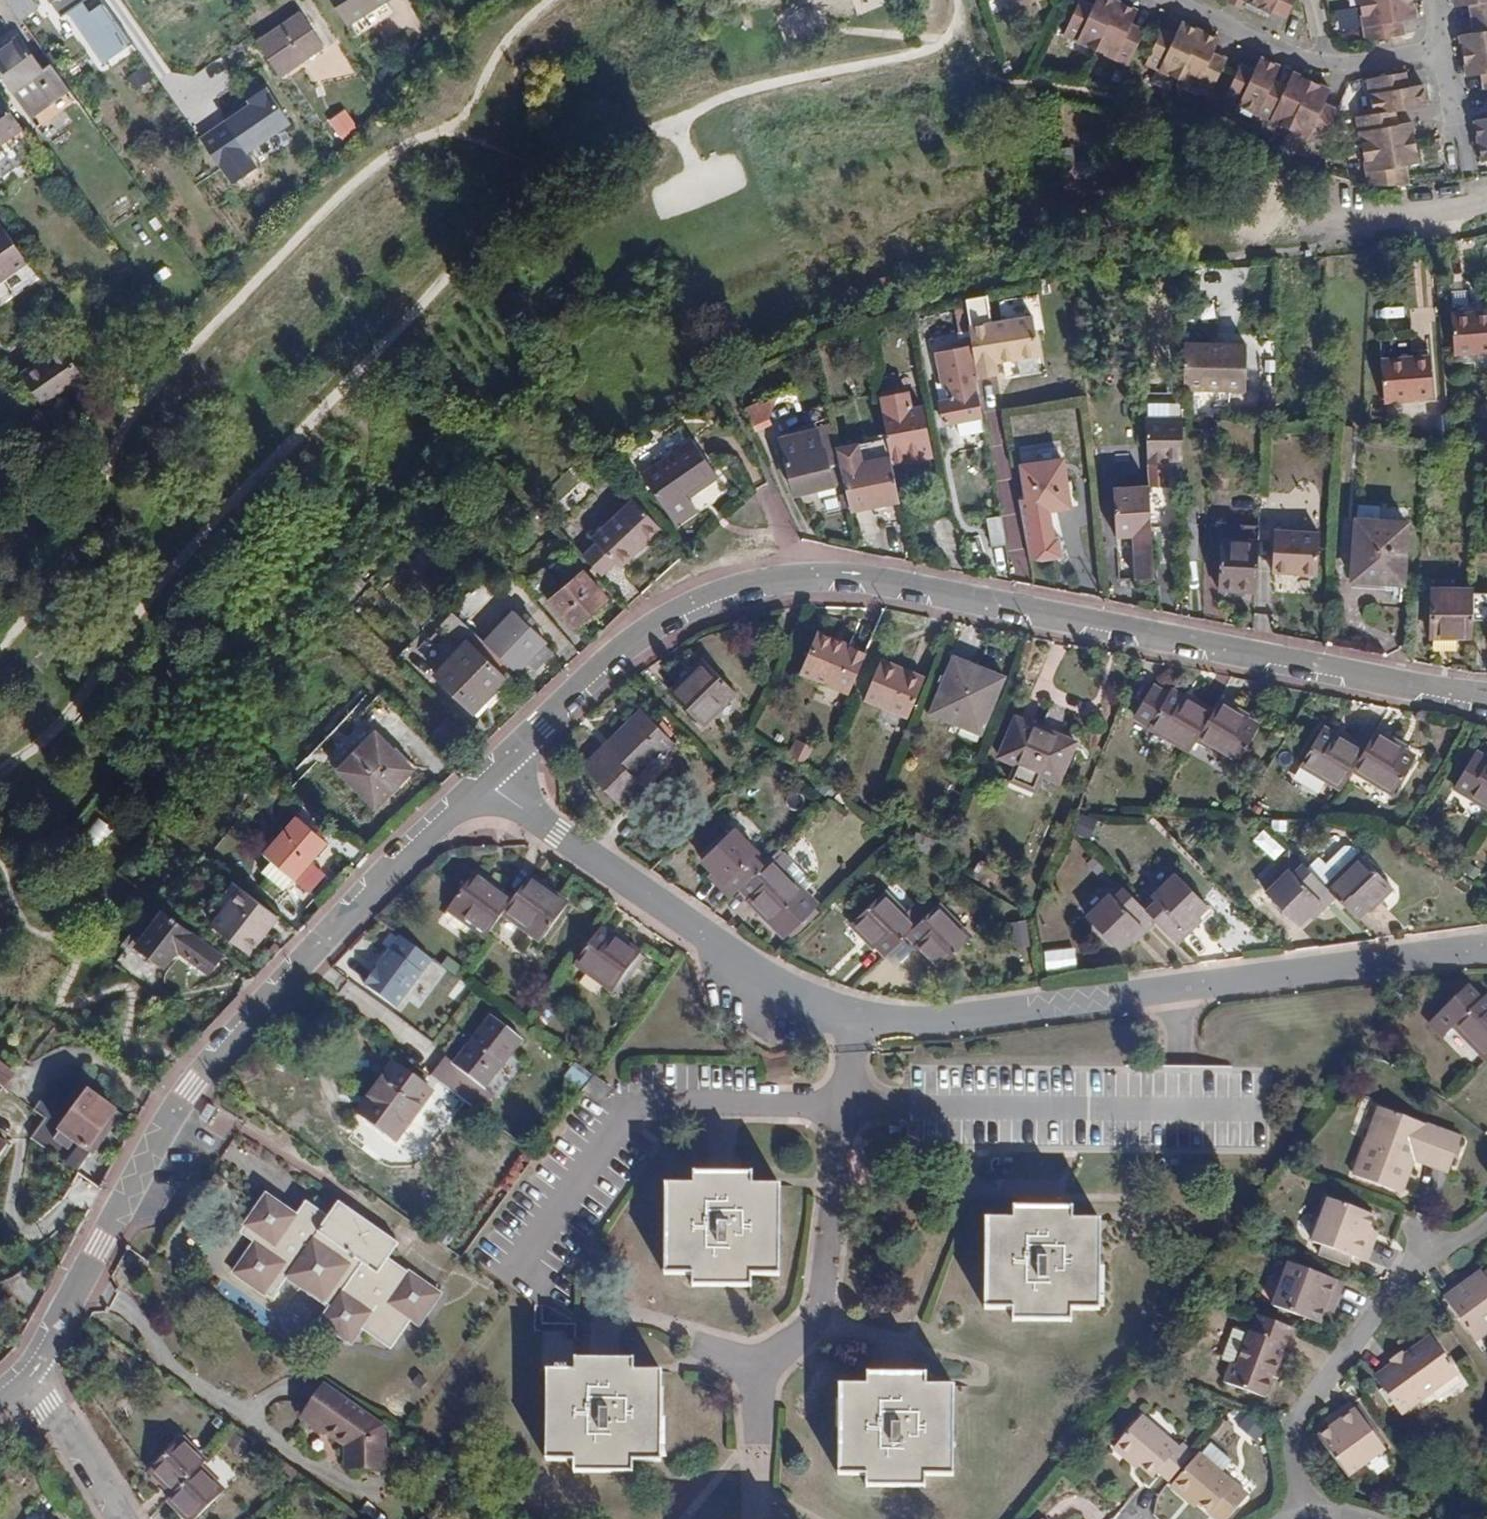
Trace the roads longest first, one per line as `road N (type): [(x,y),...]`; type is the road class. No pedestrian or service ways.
road 1 (residential): [(481,783),(640,630),(733,587),(803,575),(925,585),(1470,696)]
road 2 (residential): [(31,1375),(195,1071),(481,783)]
road 3 (residential): [(853,1019),(966,1018),(1486,950)]
road 4 (residential): [(481,783),(759,976),(853,1019)]
road 5 (residential): [(696,1338),(754,1359),(805,1330),(821,1290),(856,1051),(853,1019)]
road 6 (residential): [(1302,1518),(1296,1448),(1306,1405),(1399,1284),(1475,1226)]
road 7 (residential): [(1430,47),(1331,64),(1137,0)]
road 8 (residential): [(31,1375),(117,1518)]

